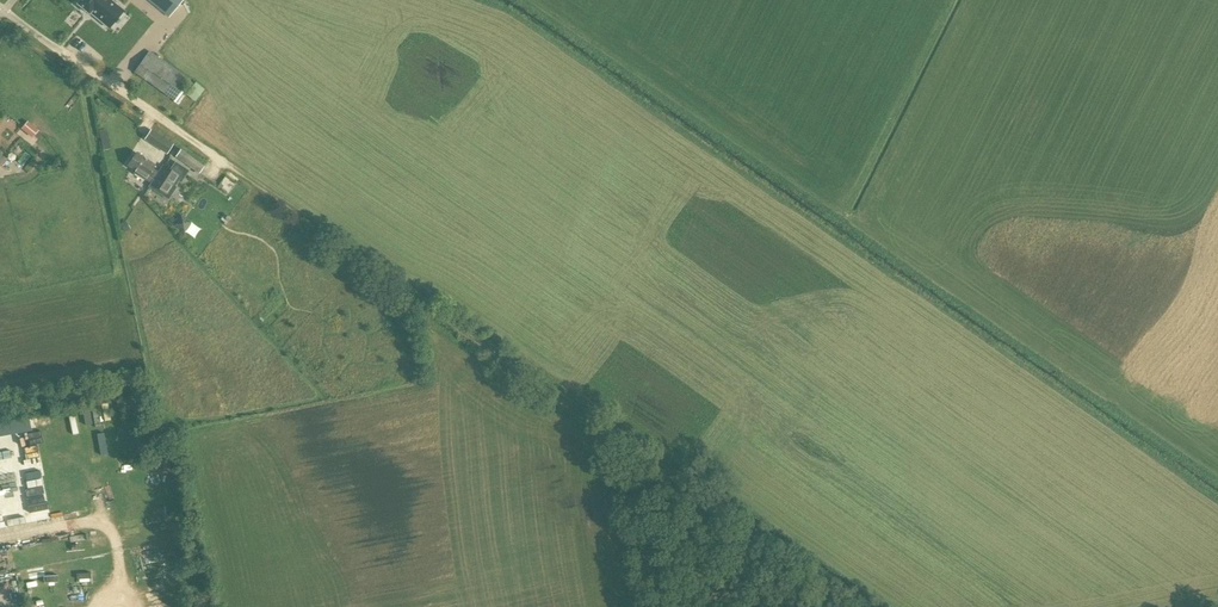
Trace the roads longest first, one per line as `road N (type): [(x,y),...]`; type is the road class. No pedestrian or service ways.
road 1 (track): [(861,606),(0,9)]

